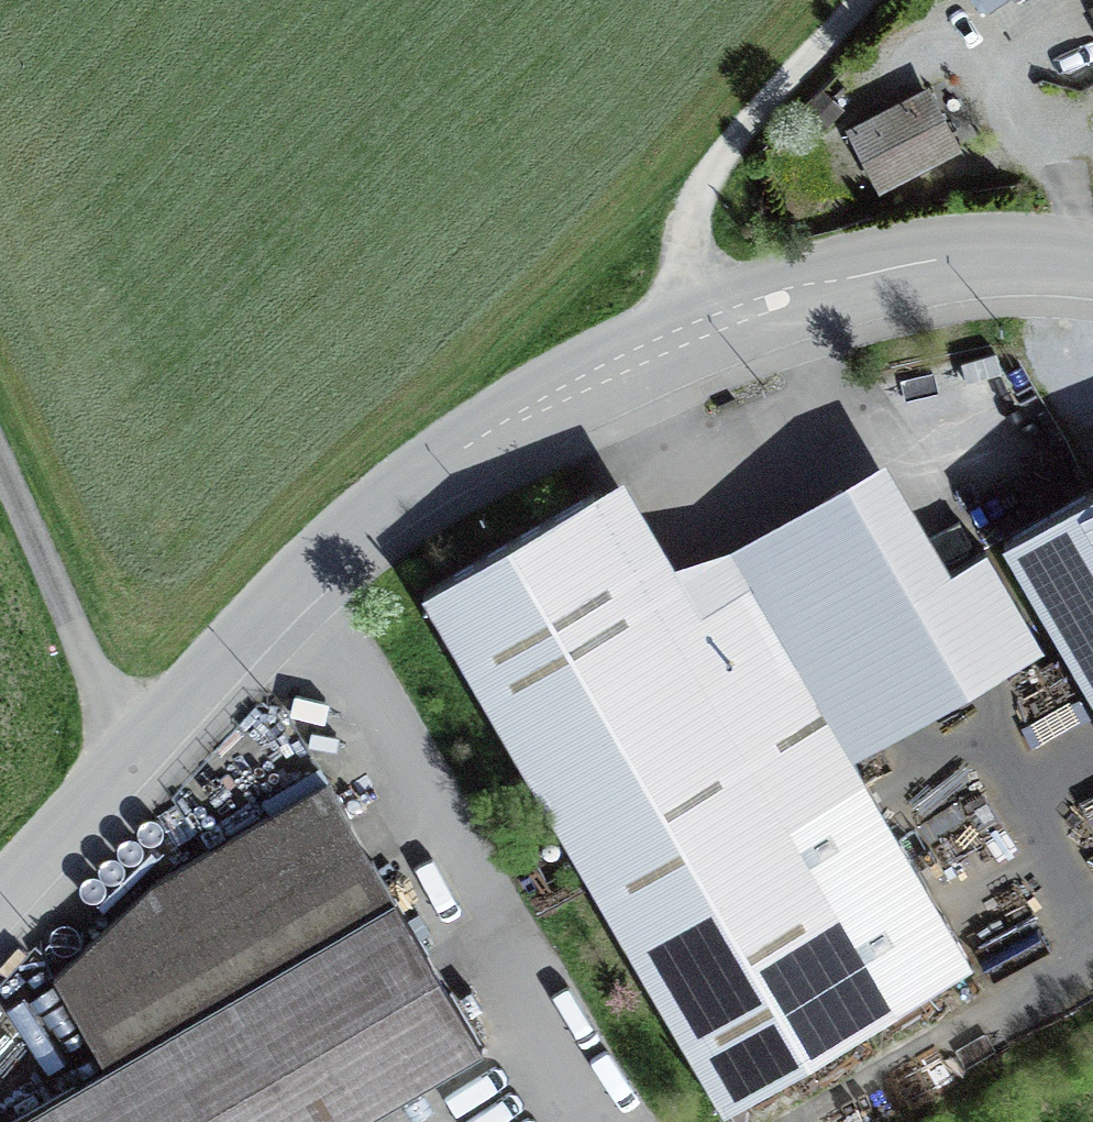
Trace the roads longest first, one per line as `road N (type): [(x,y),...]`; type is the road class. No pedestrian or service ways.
road 1 (residential): [(1092,261),(955,259),(817,287),(673,340),(567,391),(471,442),(359,520),(134,754)]
road 2 (track): [(869,0),(704,185),(686,238),(673,340)]
road 3 (unclassified): [(134,754),(0,459)]
road 4 (residential): [(134,754),(0,903)]

